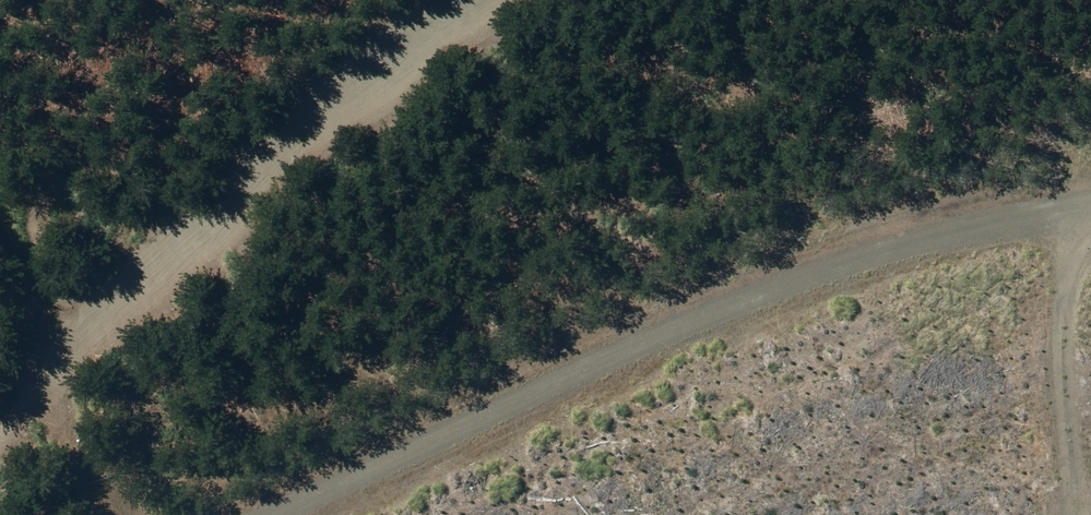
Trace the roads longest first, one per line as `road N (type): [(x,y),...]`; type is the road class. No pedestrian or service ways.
road 1 (track): [(220,514),(1090,206)]
road 2 (track): [(110,514),(60,324),(0,157)]
road 3 (track): [(1090,206),(1041,514)]

